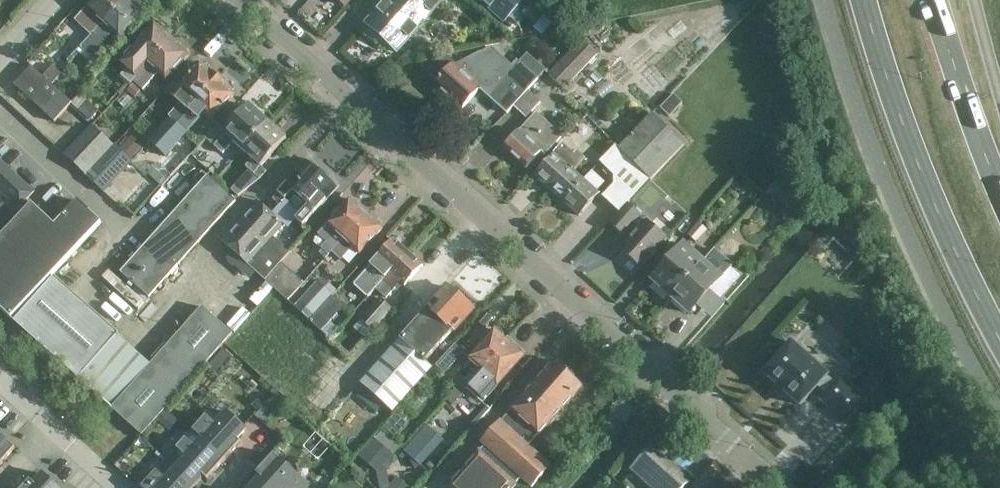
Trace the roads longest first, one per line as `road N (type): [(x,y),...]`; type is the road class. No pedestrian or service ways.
road 1 (residential): [(774,487),(236,0)]
road 2 (trunk): [(867,0),(925,190),(999,340)]
road 3 (trunk): [(999,191),(932,0)]

